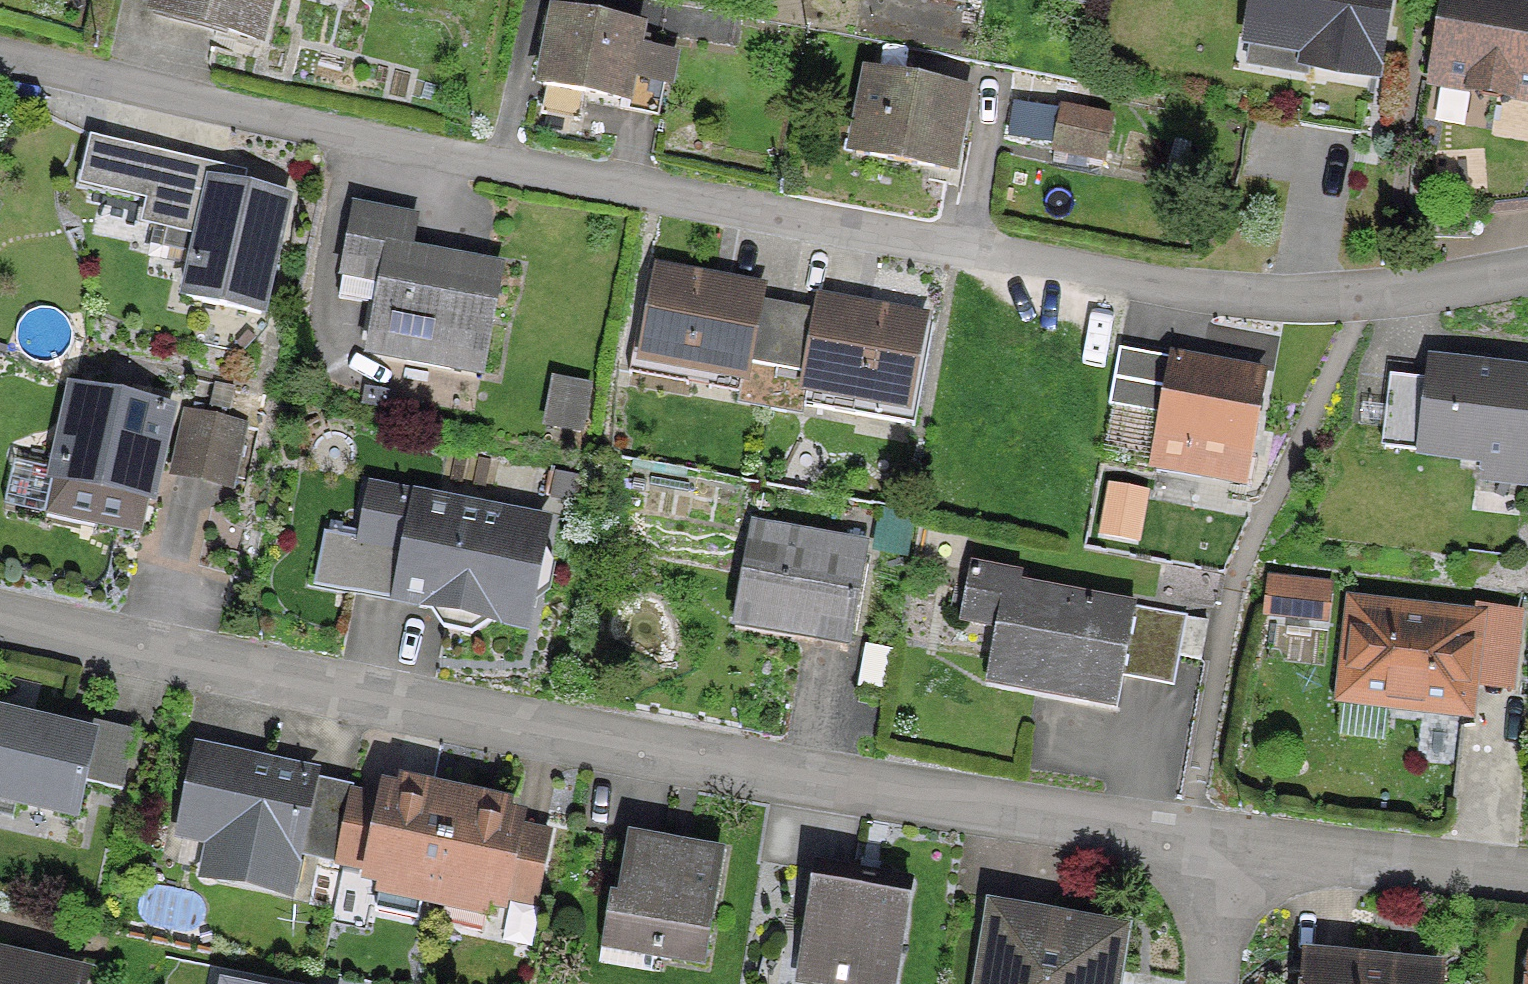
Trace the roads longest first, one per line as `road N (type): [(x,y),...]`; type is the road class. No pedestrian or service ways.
road 1 (residential): [(0,56),(590,182),(1219,296),(1363,296),(1527,271)]
road 2 (residential): [(1223,859),(444,716),(0,619)]
road 3 (residential): [(1527,887),(1223,859)]
road 4 (residential): [(1223,859),(1216,983)]

